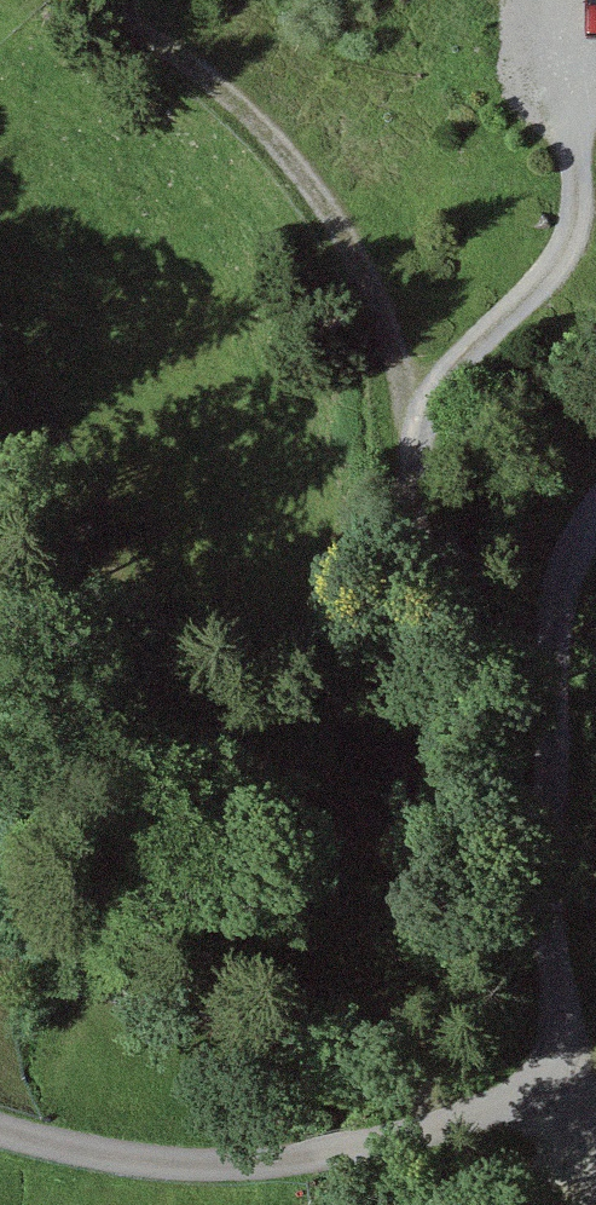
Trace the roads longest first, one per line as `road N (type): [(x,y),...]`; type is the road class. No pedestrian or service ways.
road 1 (track): [(543,0),(578,102),(581,224),(549,292),(423,403),(422,439),(421,561),(444,676),(511,866)]
road 2 (track): [(0,374),(64,448),(143,612),(319,868),(441,1128)]
road 3 (unclassified): [(0,1129),(150,1165),(341,1153),(467,1121),(537,1073),(554,1035),(556,998),(511,866)]
road 4 (track): [(73,0),(238,112),(288,160),(394,337),(423,403)]
road 5 (track): [(595,524),(561,595),(554,775),(511,866)]

